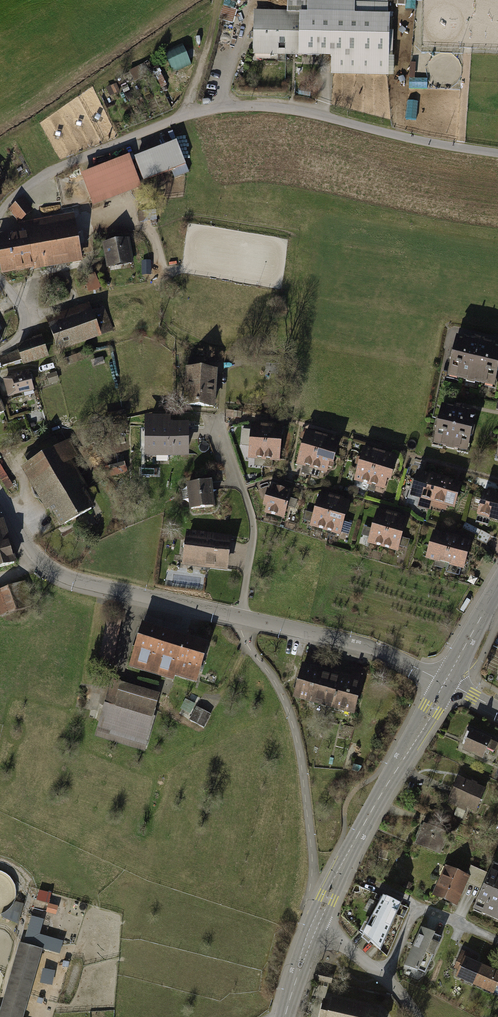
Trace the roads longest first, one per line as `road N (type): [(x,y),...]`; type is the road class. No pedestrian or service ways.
road 1 (tertiary): [(316,924),(445,684)]
road 2 (residential): [(445,684),(372,648),(240,618)]
road 3 (residential): [(240,618),(73,580),(39,562)]
road 4 (residential): [(240,618),(253,531),(221,428)]
road 5 (residential): [(497,941),(418,910),(383,977)]

